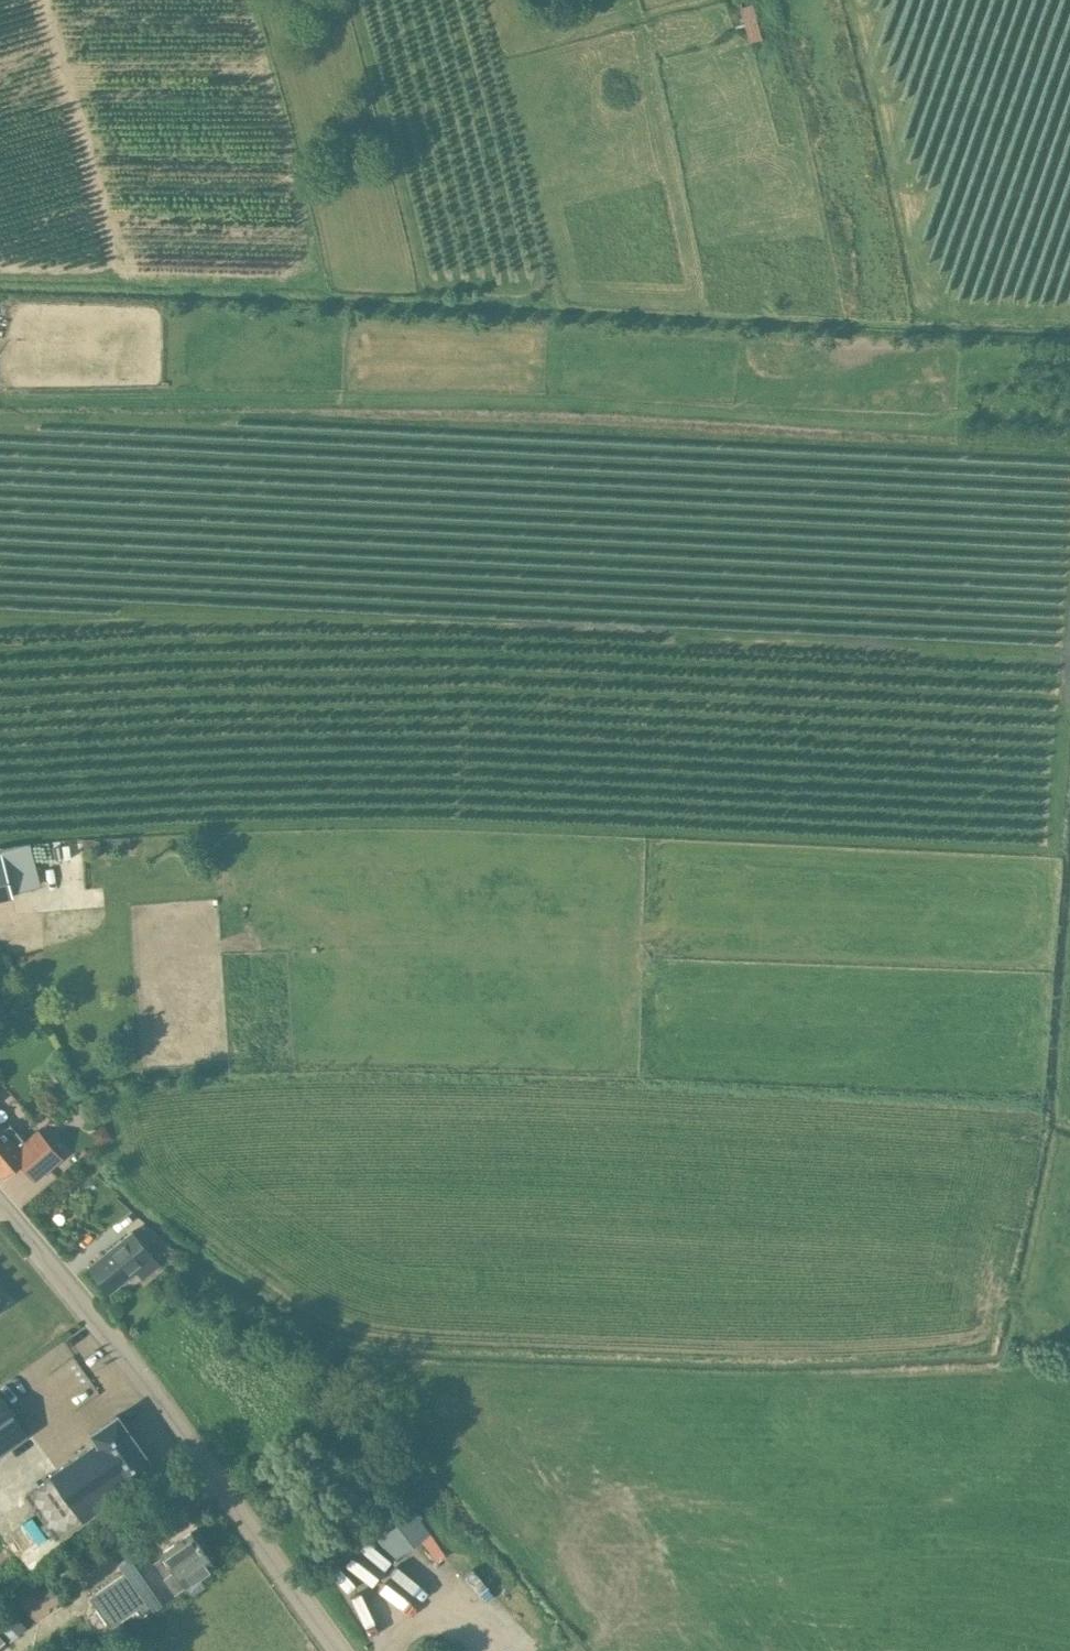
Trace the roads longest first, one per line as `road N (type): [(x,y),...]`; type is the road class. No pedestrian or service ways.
road 1 (unclassified): [(333,1650),(127,1354),(0,1202)]

